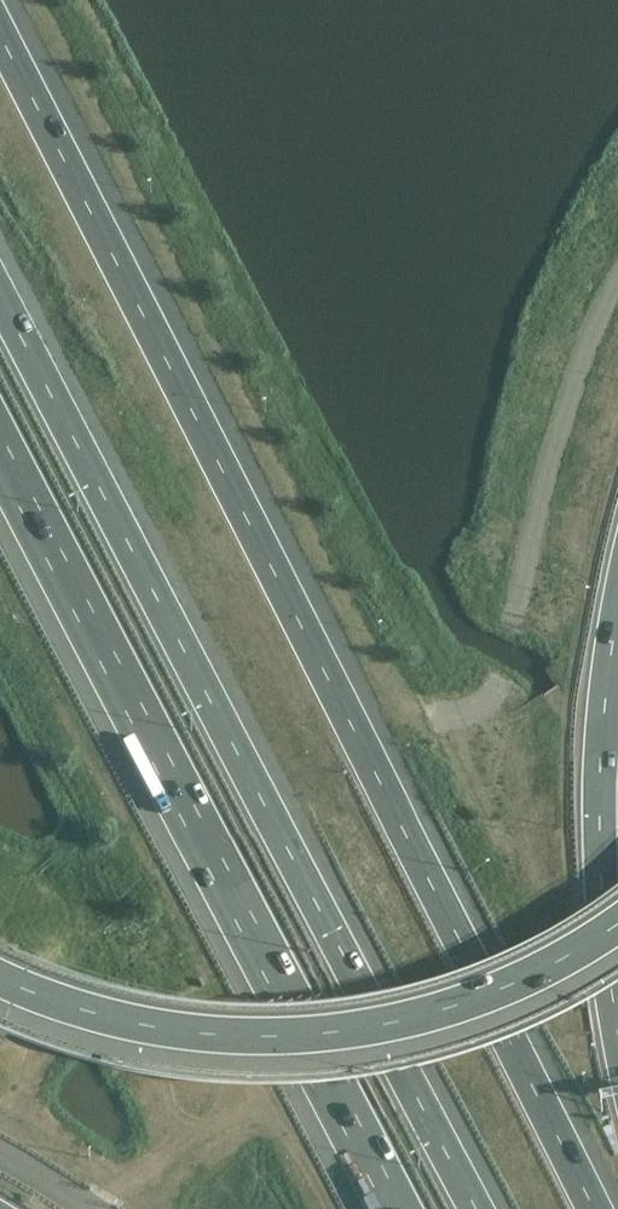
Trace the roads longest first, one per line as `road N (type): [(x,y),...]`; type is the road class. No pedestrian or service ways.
road 1 (motorway): [(599,1208),(0,32)]
road 2 (motorway): [(476,1208),(0,293)]
road 3 (motorway): [(0,449),(397,1208)]
road 4 (motorway): [(0,983),(108,1021),(181,1035),(303,1040),(485,999),(617,926)]
road 5 (motorway): [(617,1016),(598,820),(606,672),(617,605)]

